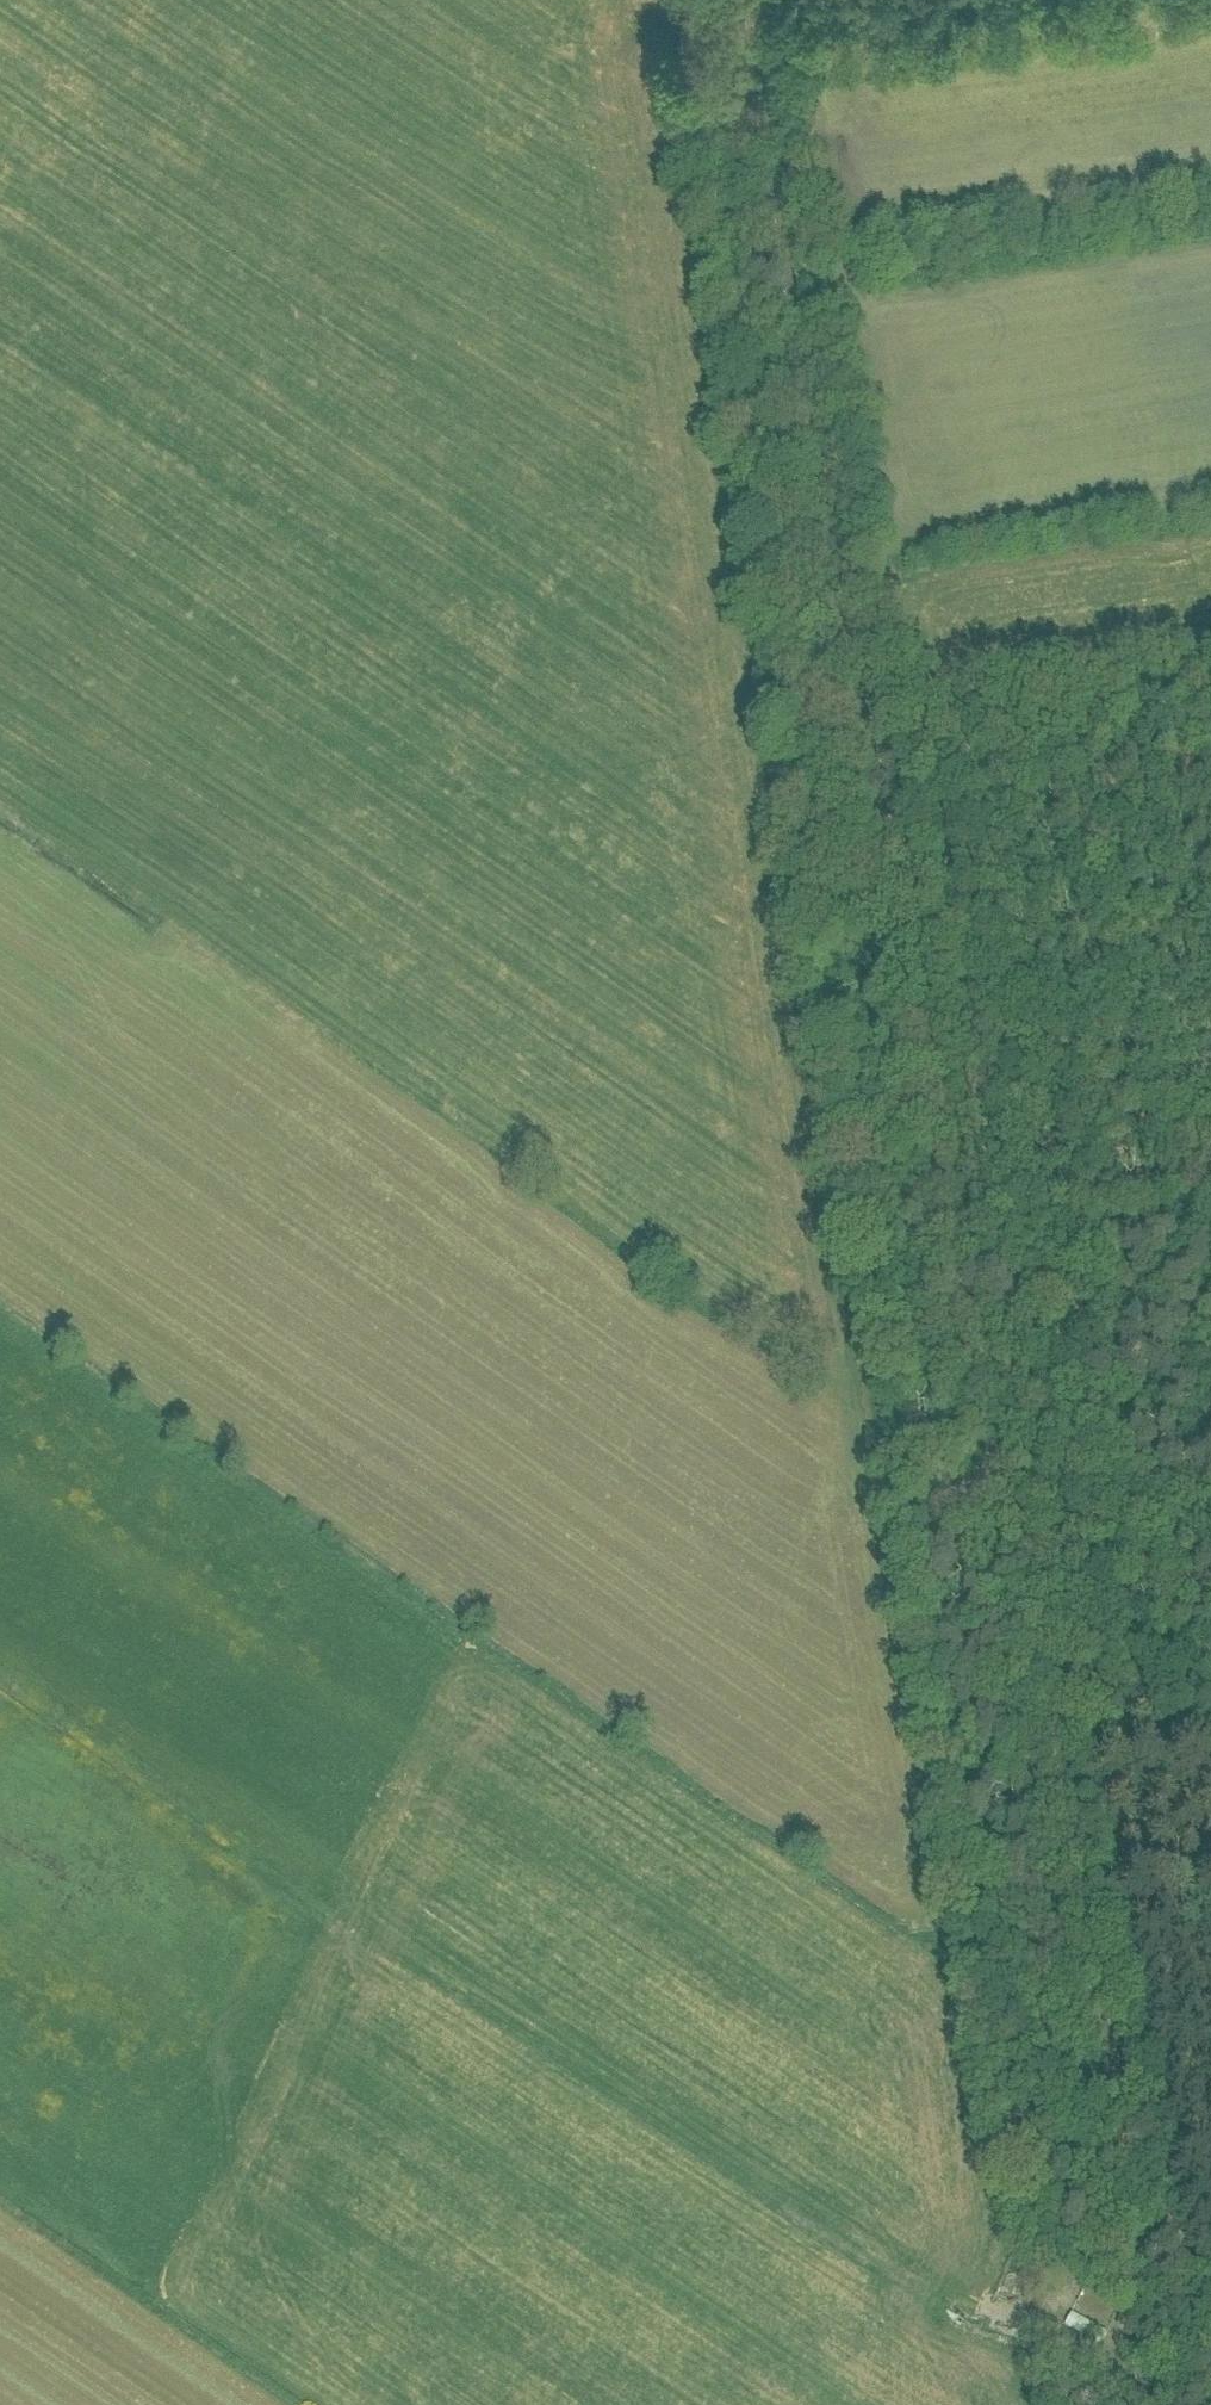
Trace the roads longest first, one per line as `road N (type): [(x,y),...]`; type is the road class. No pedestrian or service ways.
road 1 (unclassified): [(1142,2404),(1131,2329),(1142,2220),(1133,2138),(966,1311),(908,919),(825,516),(742,0)]

